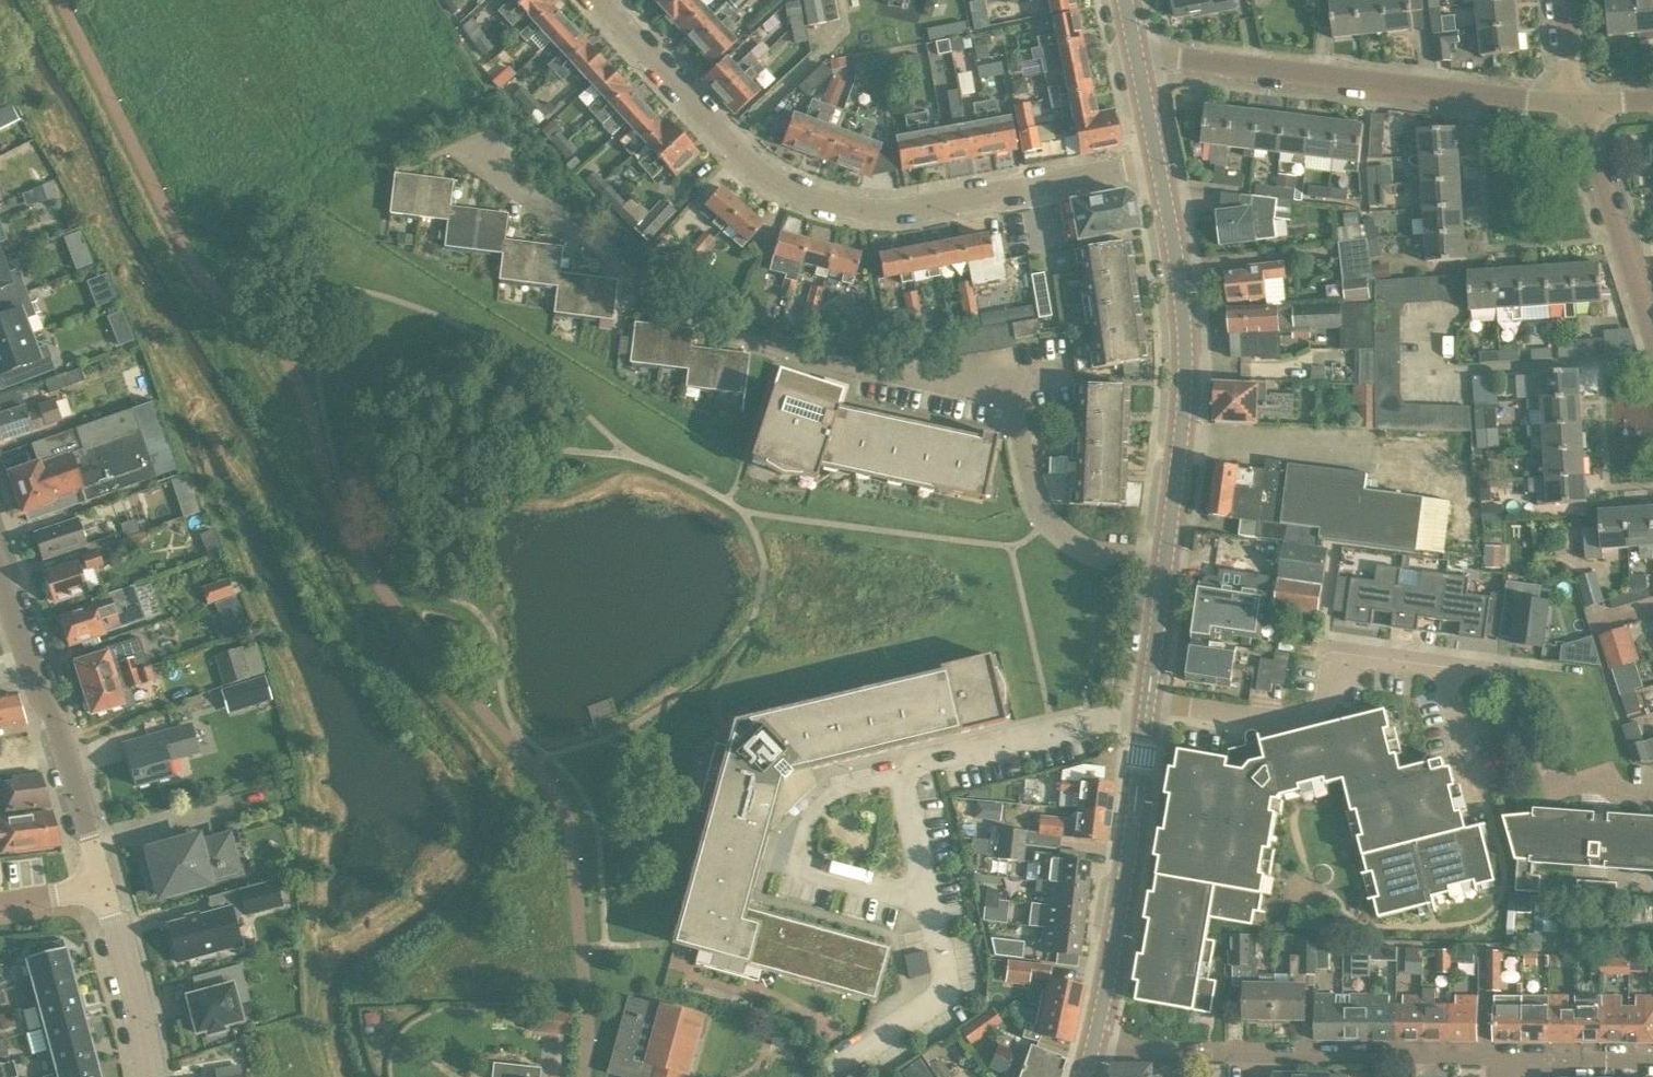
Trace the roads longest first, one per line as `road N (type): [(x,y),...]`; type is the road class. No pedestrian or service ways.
road 1 (residential): [(453,152),(706,331),(861,373),(1020,402),(1047,516),(1071,541),(1166,578)]
road 2 (residential): [(1159,166),(905,212),(848,210),(788,192),(753,165),(602,0)]
road 3 (residential): [(837,1062),(944,994),(901,759),(1148,703)]
road 4 (residential): [(1652,797),(1560,789),(1504,671),(1355,653),(1308,717),(1148,703)]
road 5 (residential): [(1652,1058),(1093,1052)]
road 6 (residential): [(1572,107),(1135,51)]
road 7 (tertiary): [(1166,578),(1186,403),(1186,321),(1159,166)]
road 8 (tertiary): [(1093,1052),(1148,703)]
road 9 (residential): [(101,885),(0,568)]
road 10 (residential): [(1652,334),(1572,107)]
road 11 (residential): [(151,1076),(101,885)]
road 12 (tertiary): [(1148,703),(1166,578)]

